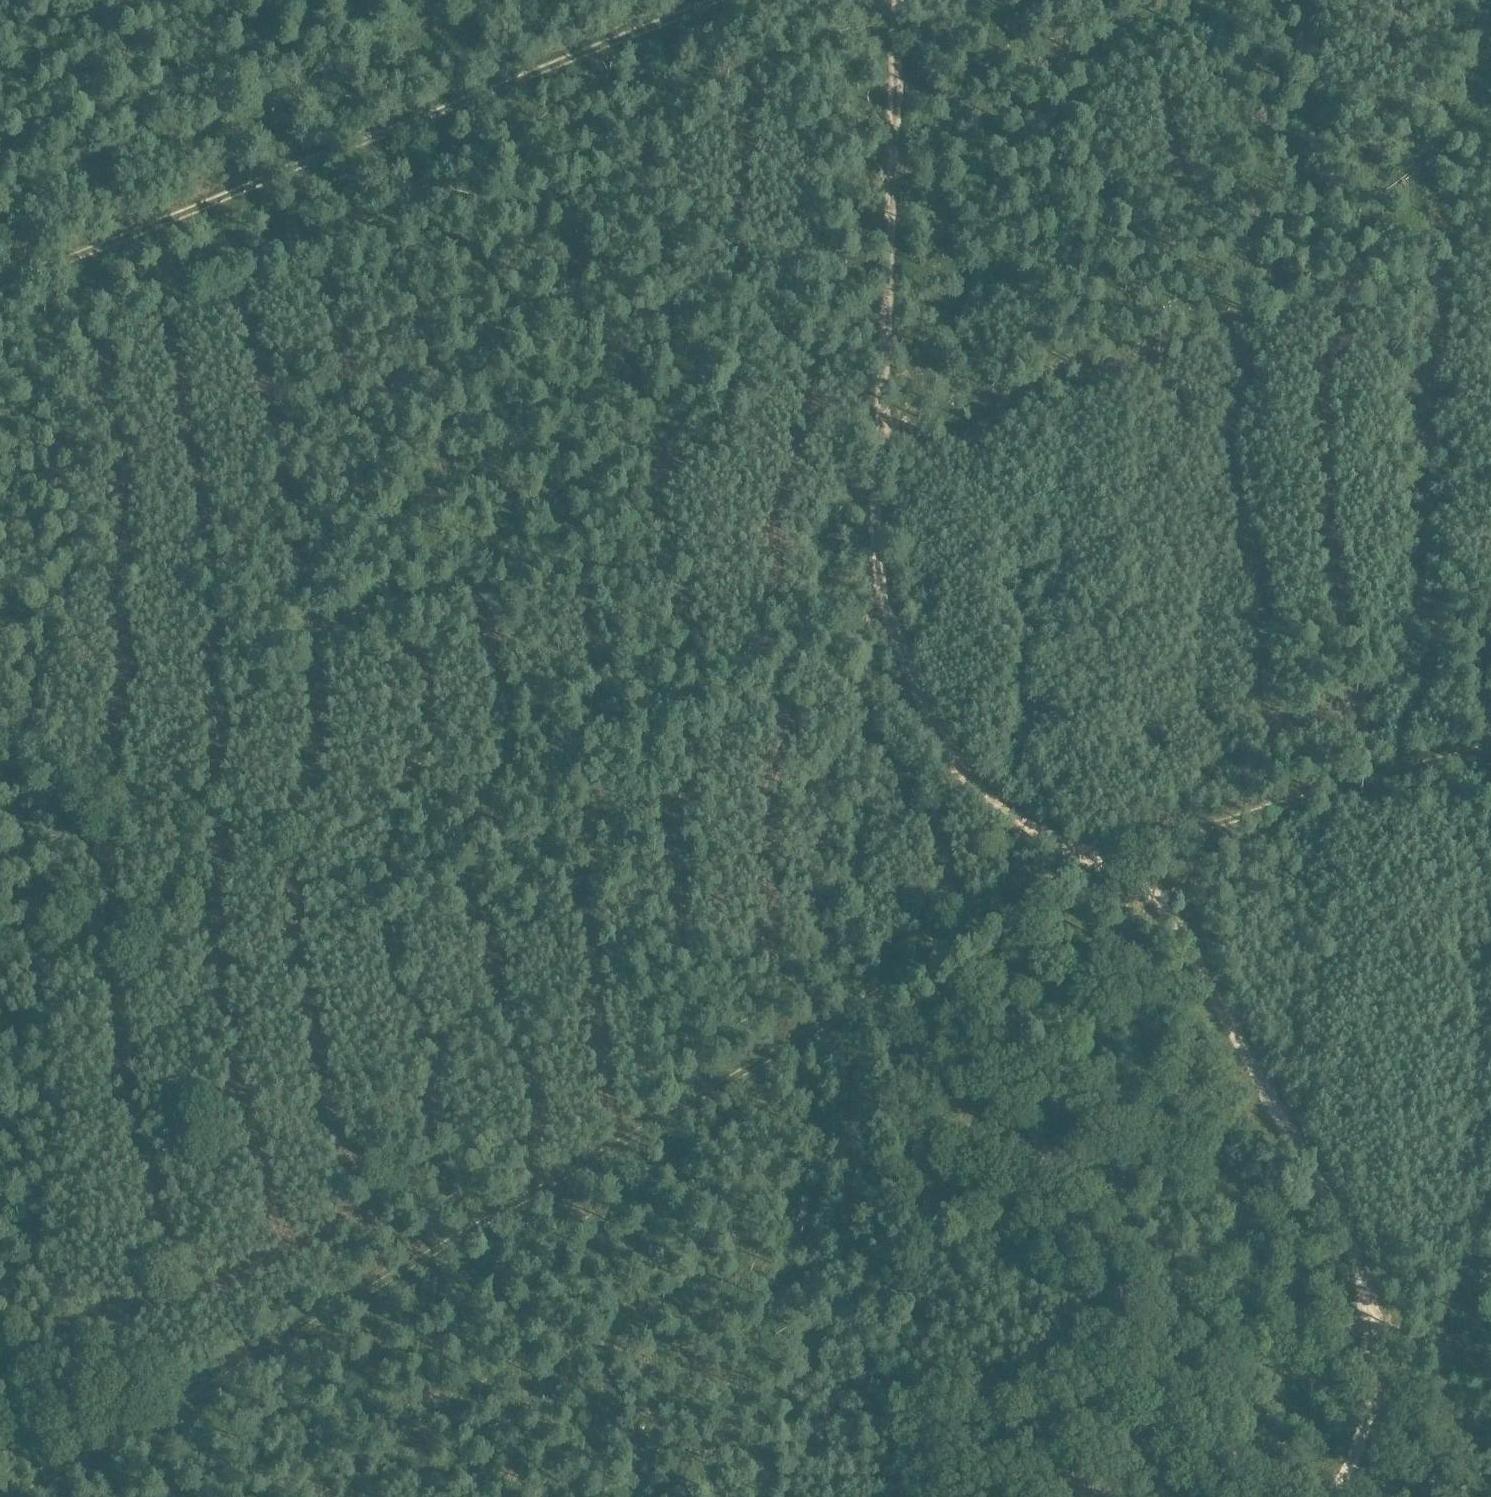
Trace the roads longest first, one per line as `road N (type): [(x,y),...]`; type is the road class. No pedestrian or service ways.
road 1 (track): [(1328,1496),(1376,1381),(1363,1276),(1206,984),(1138,899),(1001,804),(946,746),(886,605),(877,554),(899,0)]
road 2 (track): [(17,1496),(1095,862),(1490,746)]
road 3 (track): [(0,283),(719,0)]

